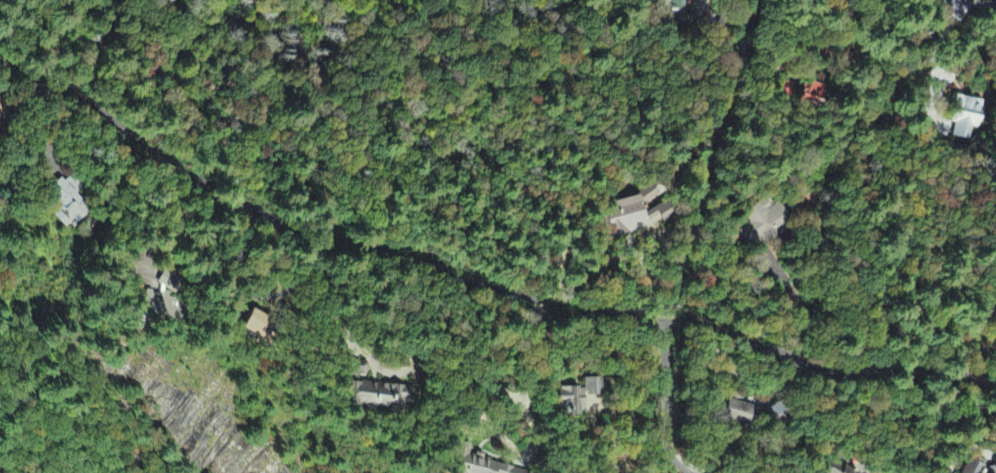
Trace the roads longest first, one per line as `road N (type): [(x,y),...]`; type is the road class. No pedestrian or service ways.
road 1 (residential): [(664,319),(449,276),(225,207),(113,115),(0,51)]
road 2 (residential): [(995,387),(917,380),(664,319)]
road 3 (residential): [(664,319),(674,446),(694,472)]

